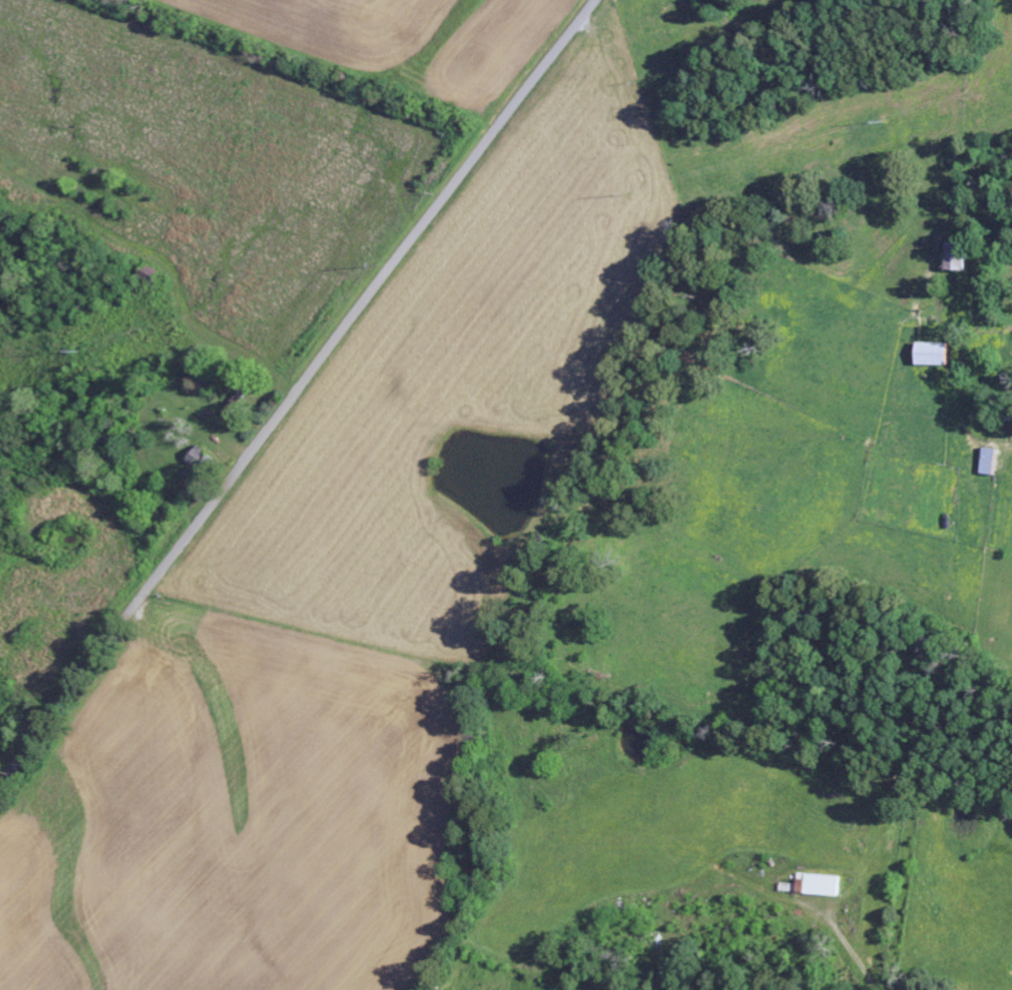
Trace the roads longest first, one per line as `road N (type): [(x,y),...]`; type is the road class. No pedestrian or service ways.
road 1 (residential): [(0,787),(594,0)]

